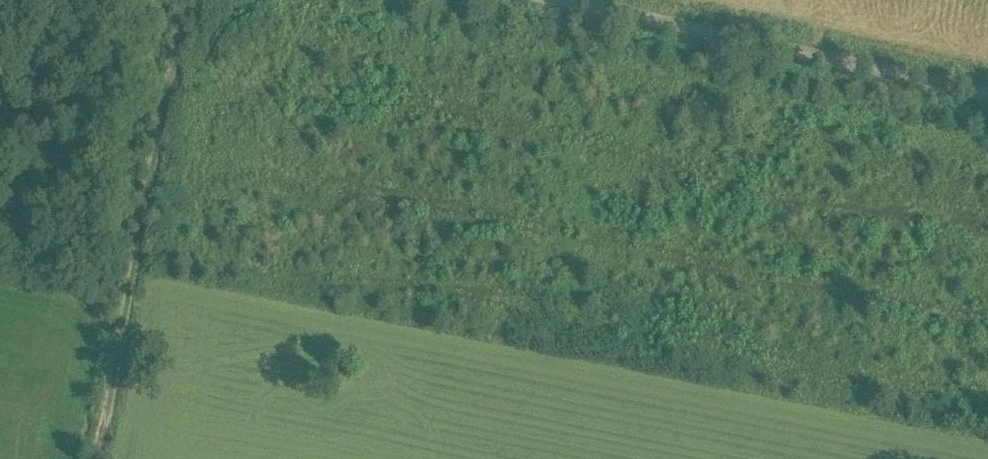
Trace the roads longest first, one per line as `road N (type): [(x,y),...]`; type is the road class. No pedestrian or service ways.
road 1 (track): [(185,0),(95,458)]
road 2 (unclassified): [(987,95),(552,0)]

